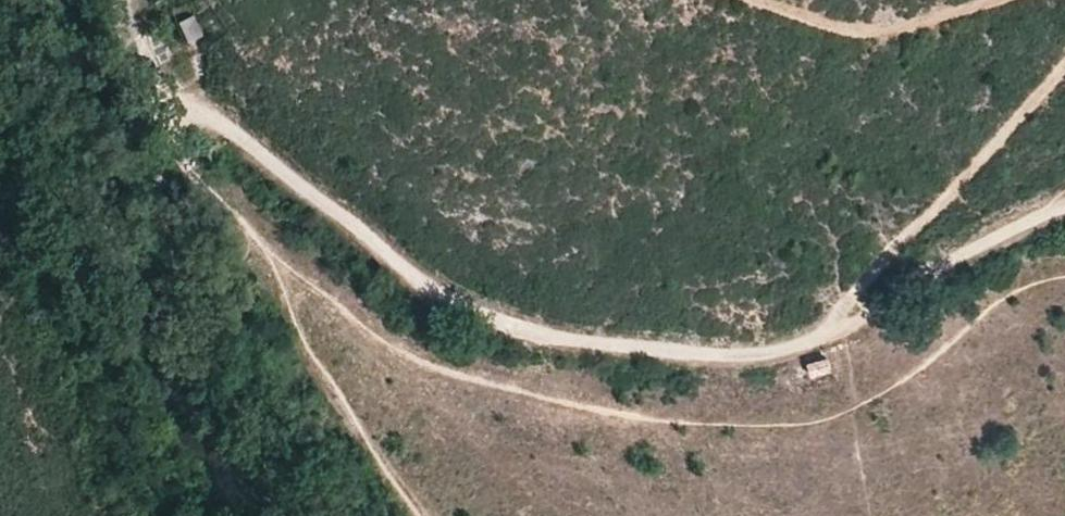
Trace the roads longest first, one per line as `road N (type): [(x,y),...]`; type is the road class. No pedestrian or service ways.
road 1 (track): [(190,108),(180,143),(202,183),(372,328),(441,370),(558,403),(665,422),(784,426),(856,413),(914,377),(990,312),(1032,287),(1064,280)]
road 2 (track): [(834,325),(790,348),(725,355),(549,335),(470,310),(399,267),(251,144),(190,108)]
road 3 (track): [(834,325),(1064,68)]
road 4 (track): [(272,239),(289,311),(342,429),(417,515)]
road 5 (track): [(1009,0),(923,25),(862,32),(749,0)]
road 6 (track): [(1064,206),(834,325)]
road 7 (track): [(190,108),(142,44),(125,0)]

